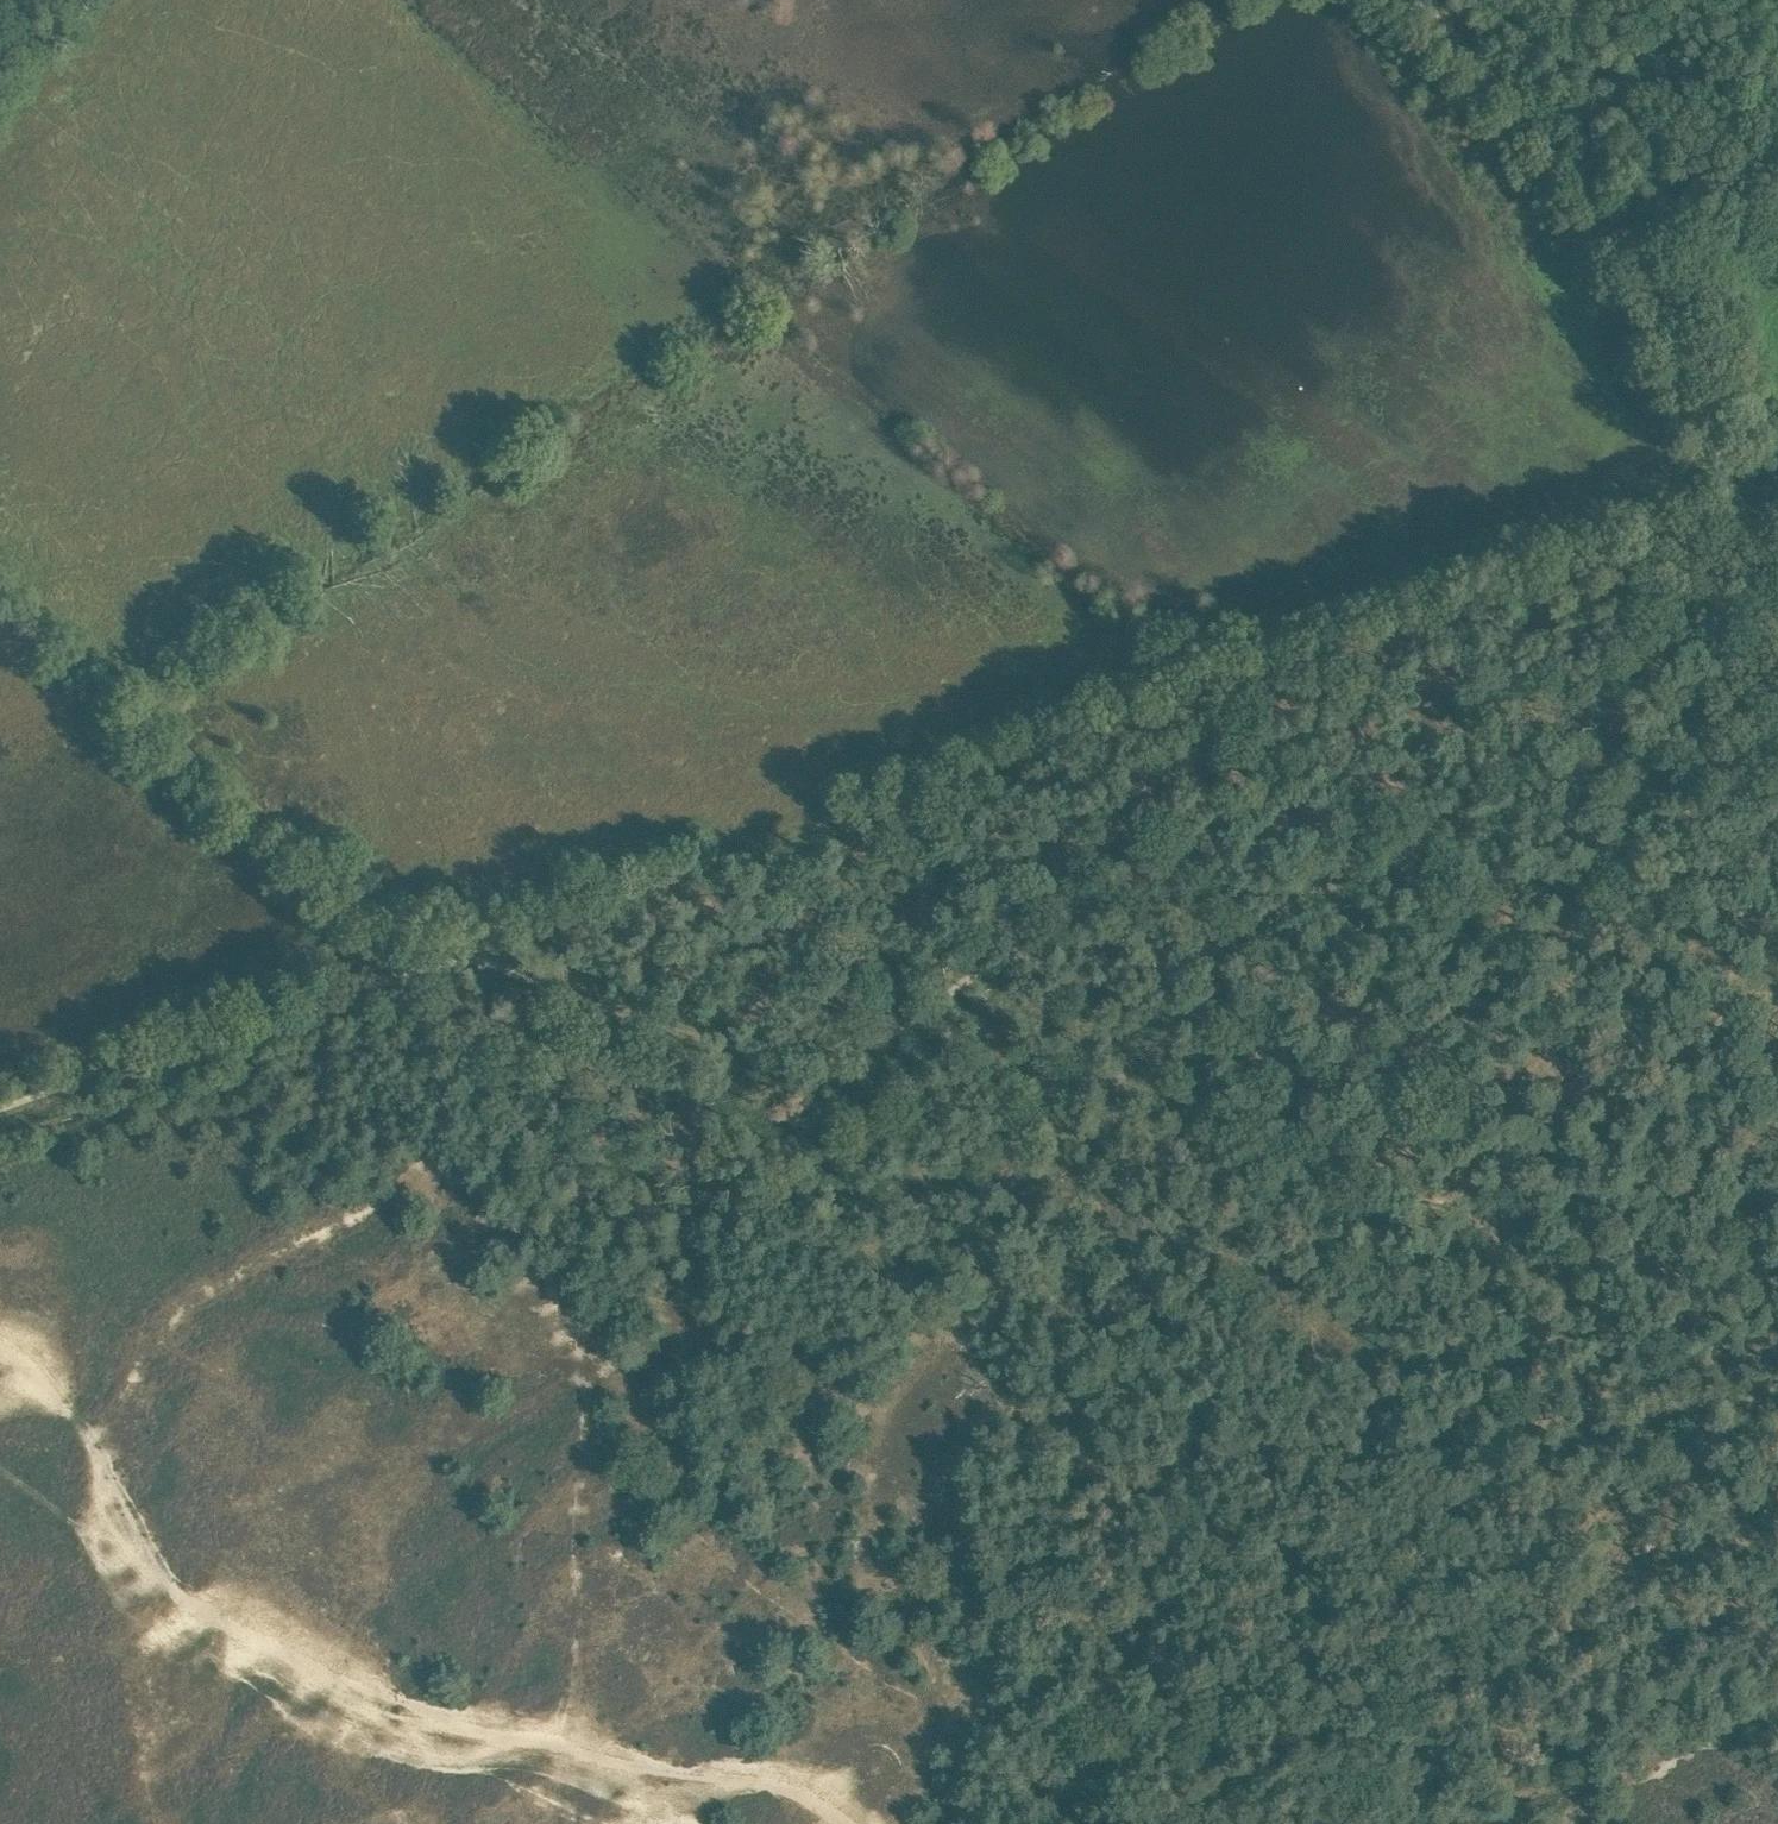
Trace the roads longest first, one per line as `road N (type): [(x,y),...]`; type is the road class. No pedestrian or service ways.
road 1 (track): [(514,941),(1746,505)]
road 2 (track): [(1746,505),(1723,423),(1623,233),(1459,35),(1421,0)]
road 3 (track): [(0,1116),(514,941)]

